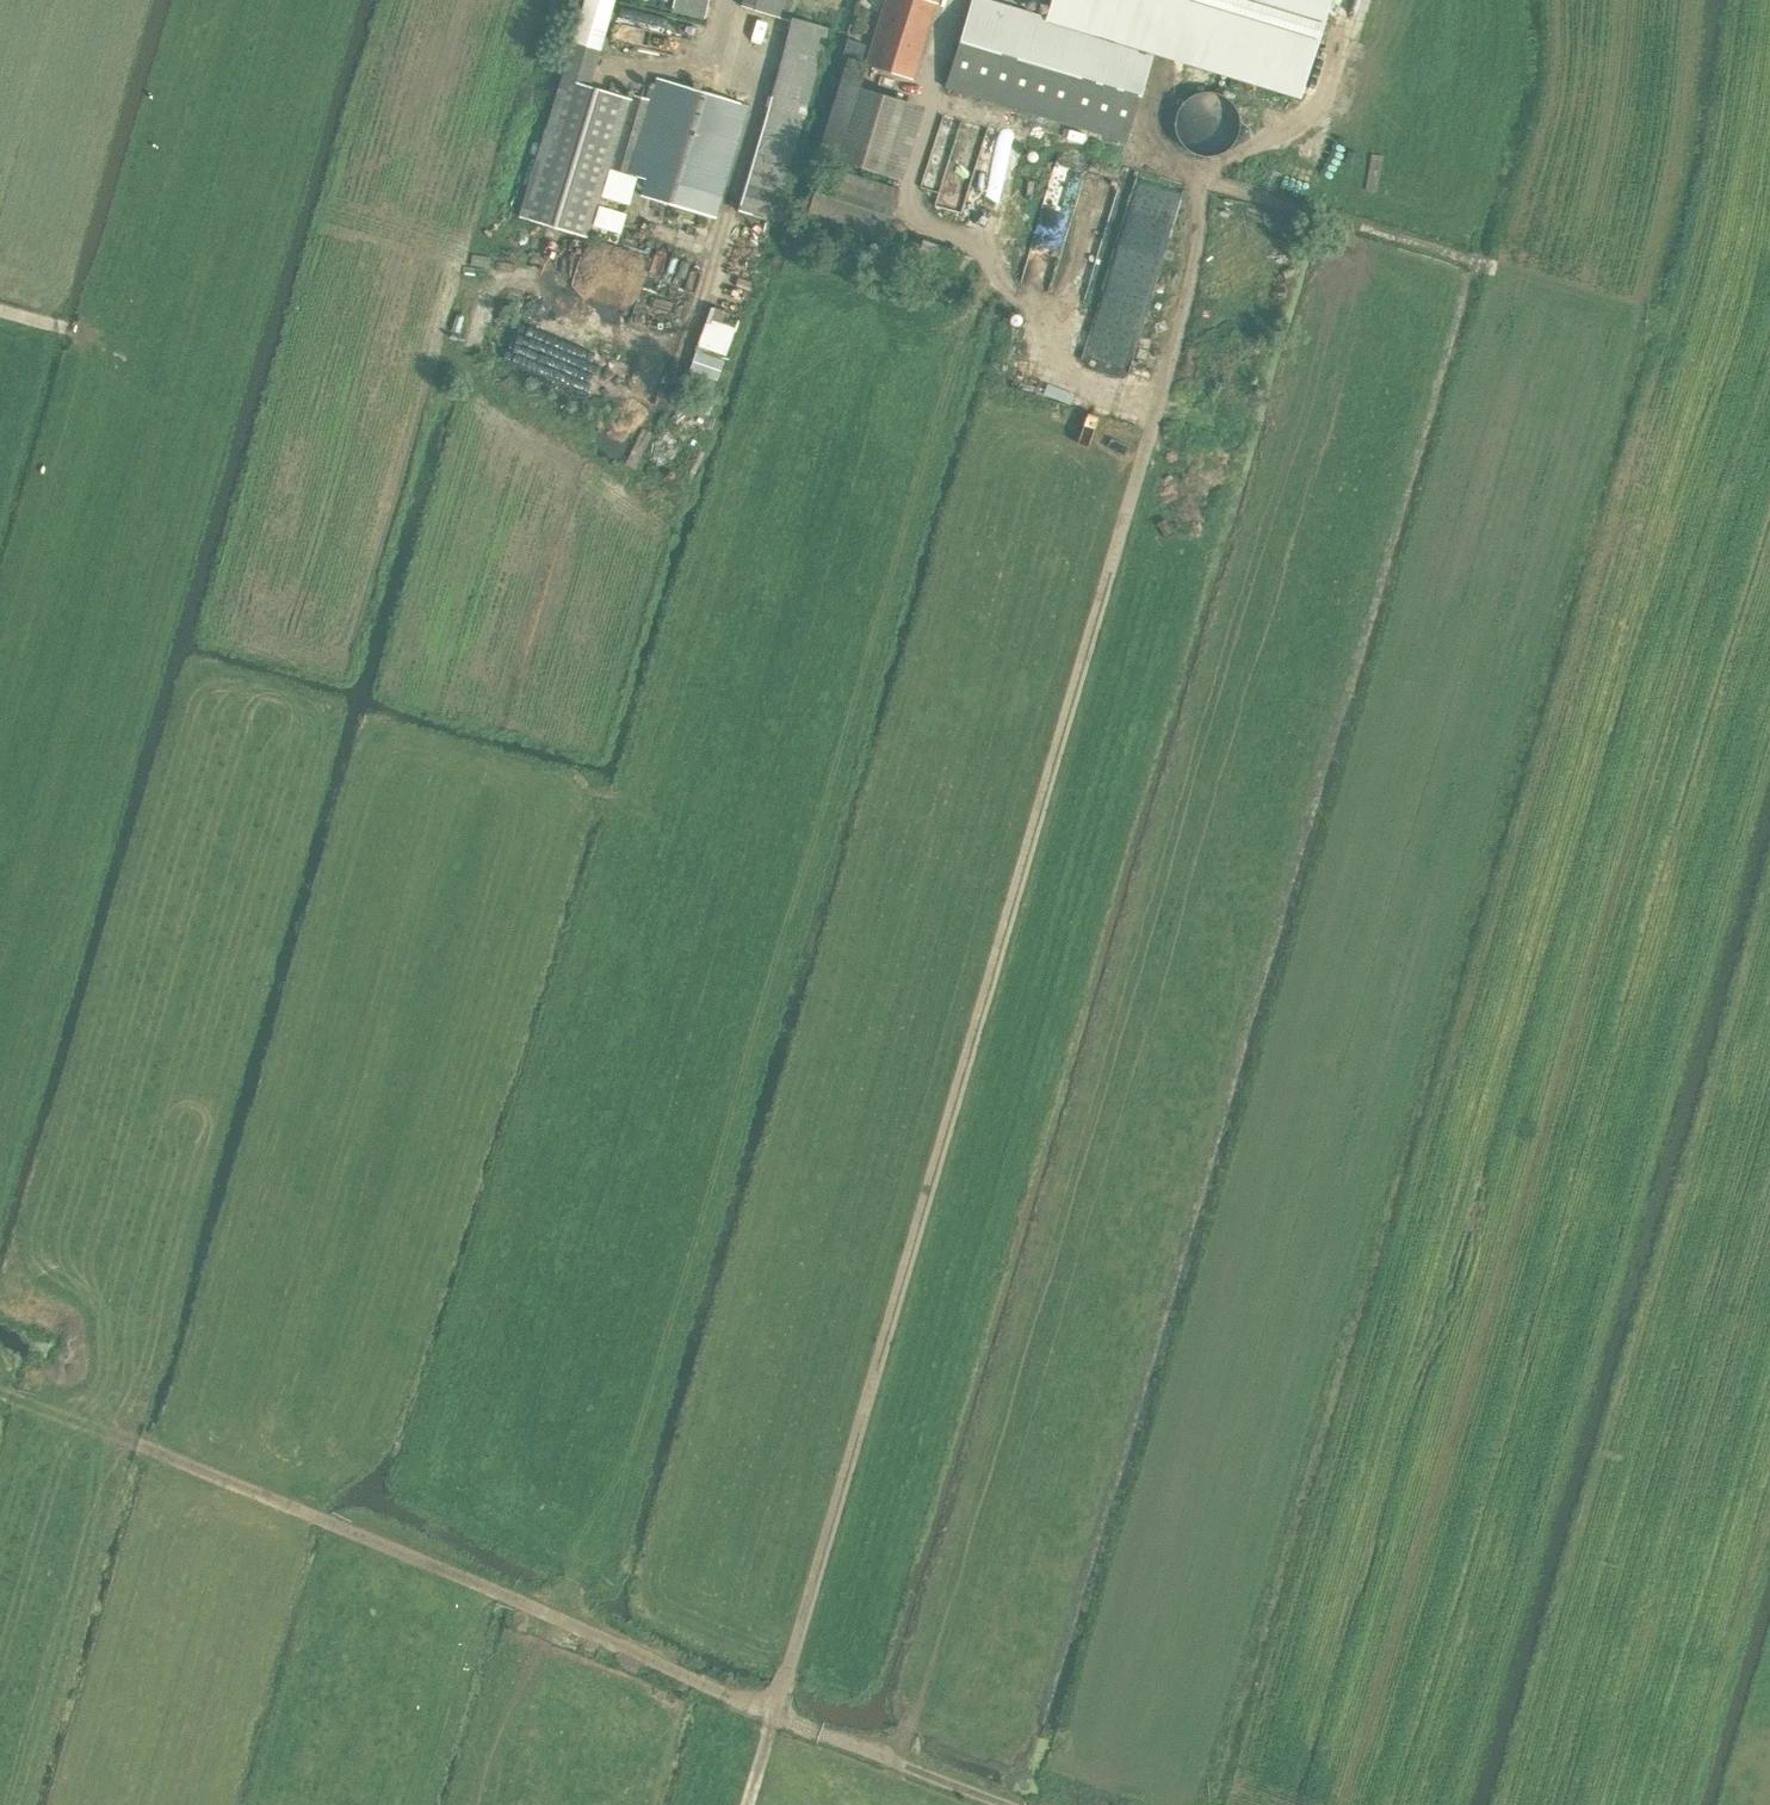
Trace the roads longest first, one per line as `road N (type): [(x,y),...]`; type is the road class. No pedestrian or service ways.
road 1 (track): [(776,1717),(1191,280),(1200,179)]
road 2 (track): [(130,1438),(776,1717),(1007,1804)]
road 3 (track): [(1642,313),(1200,179)]

